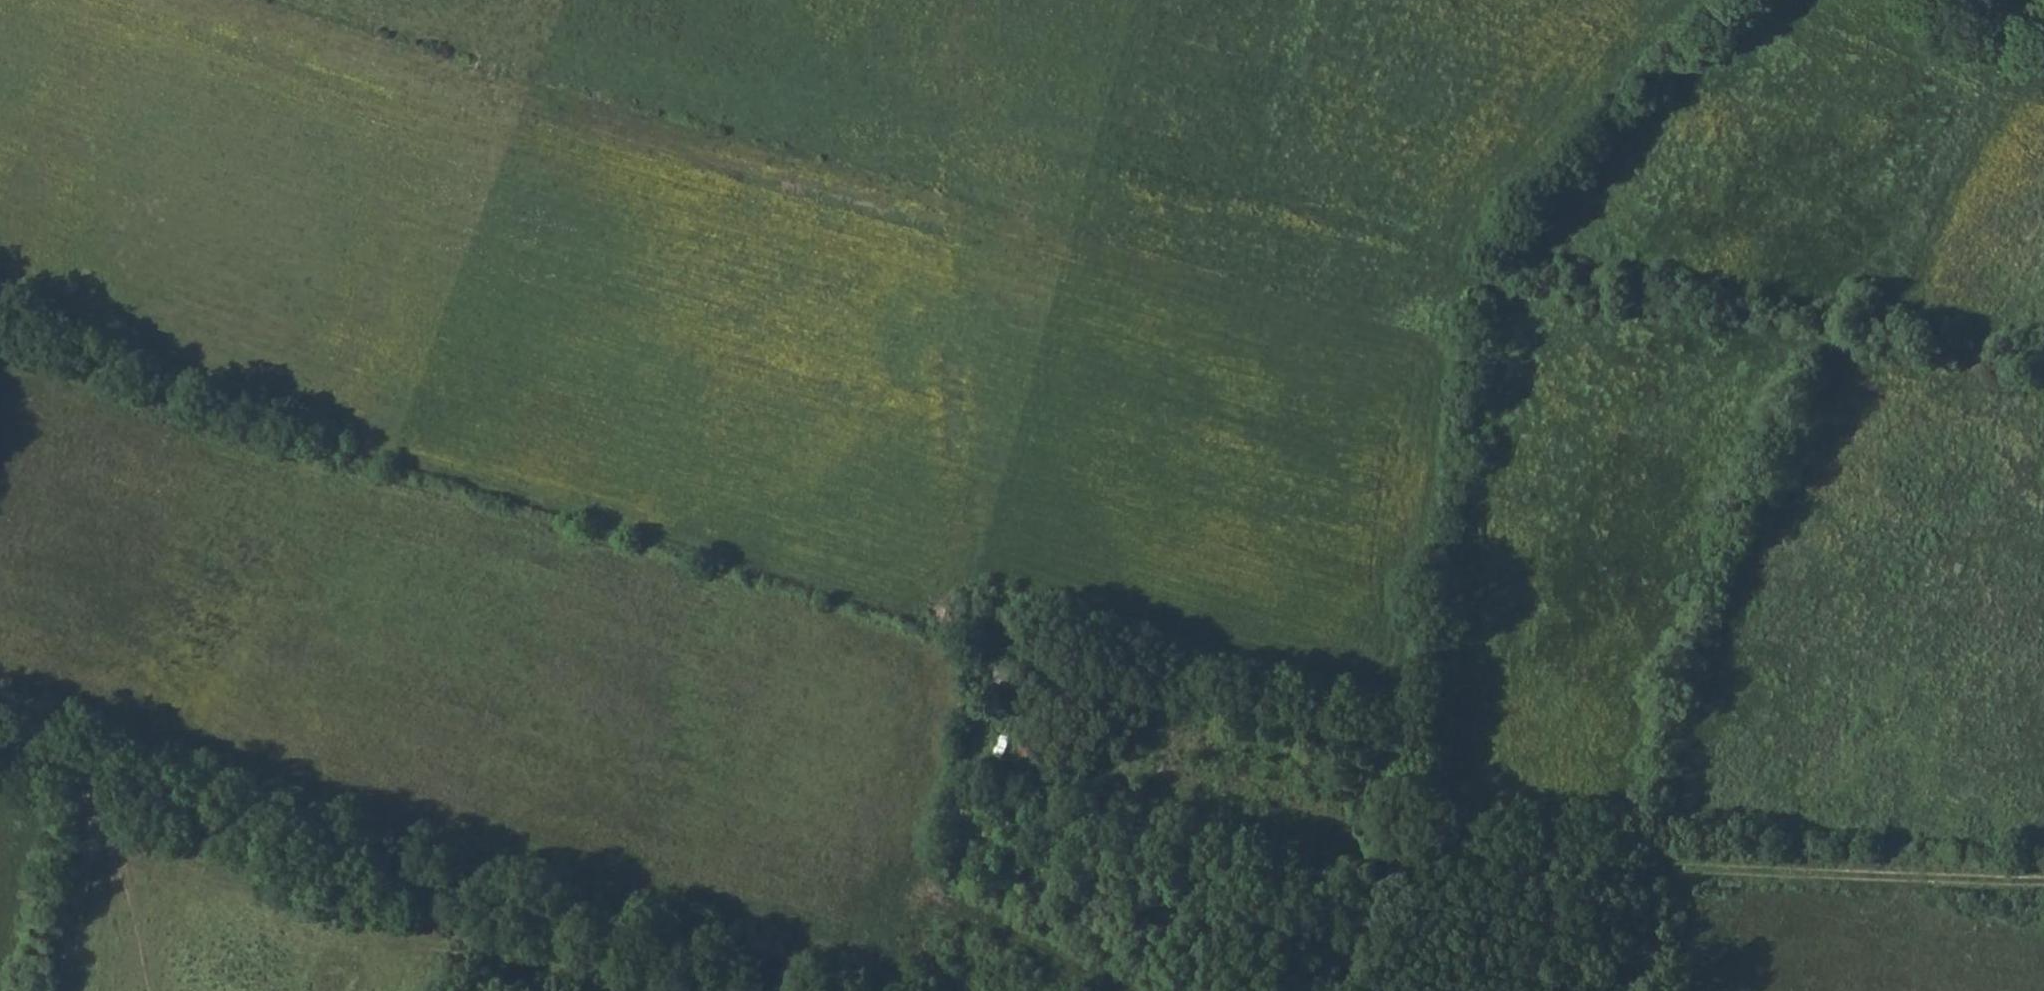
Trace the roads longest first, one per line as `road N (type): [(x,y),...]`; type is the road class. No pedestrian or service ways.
road 1 (track): [(795,990),(0,743)]
road 2 (track): [(2043,881),(1416,872),(1386,924),(1372,990)]

